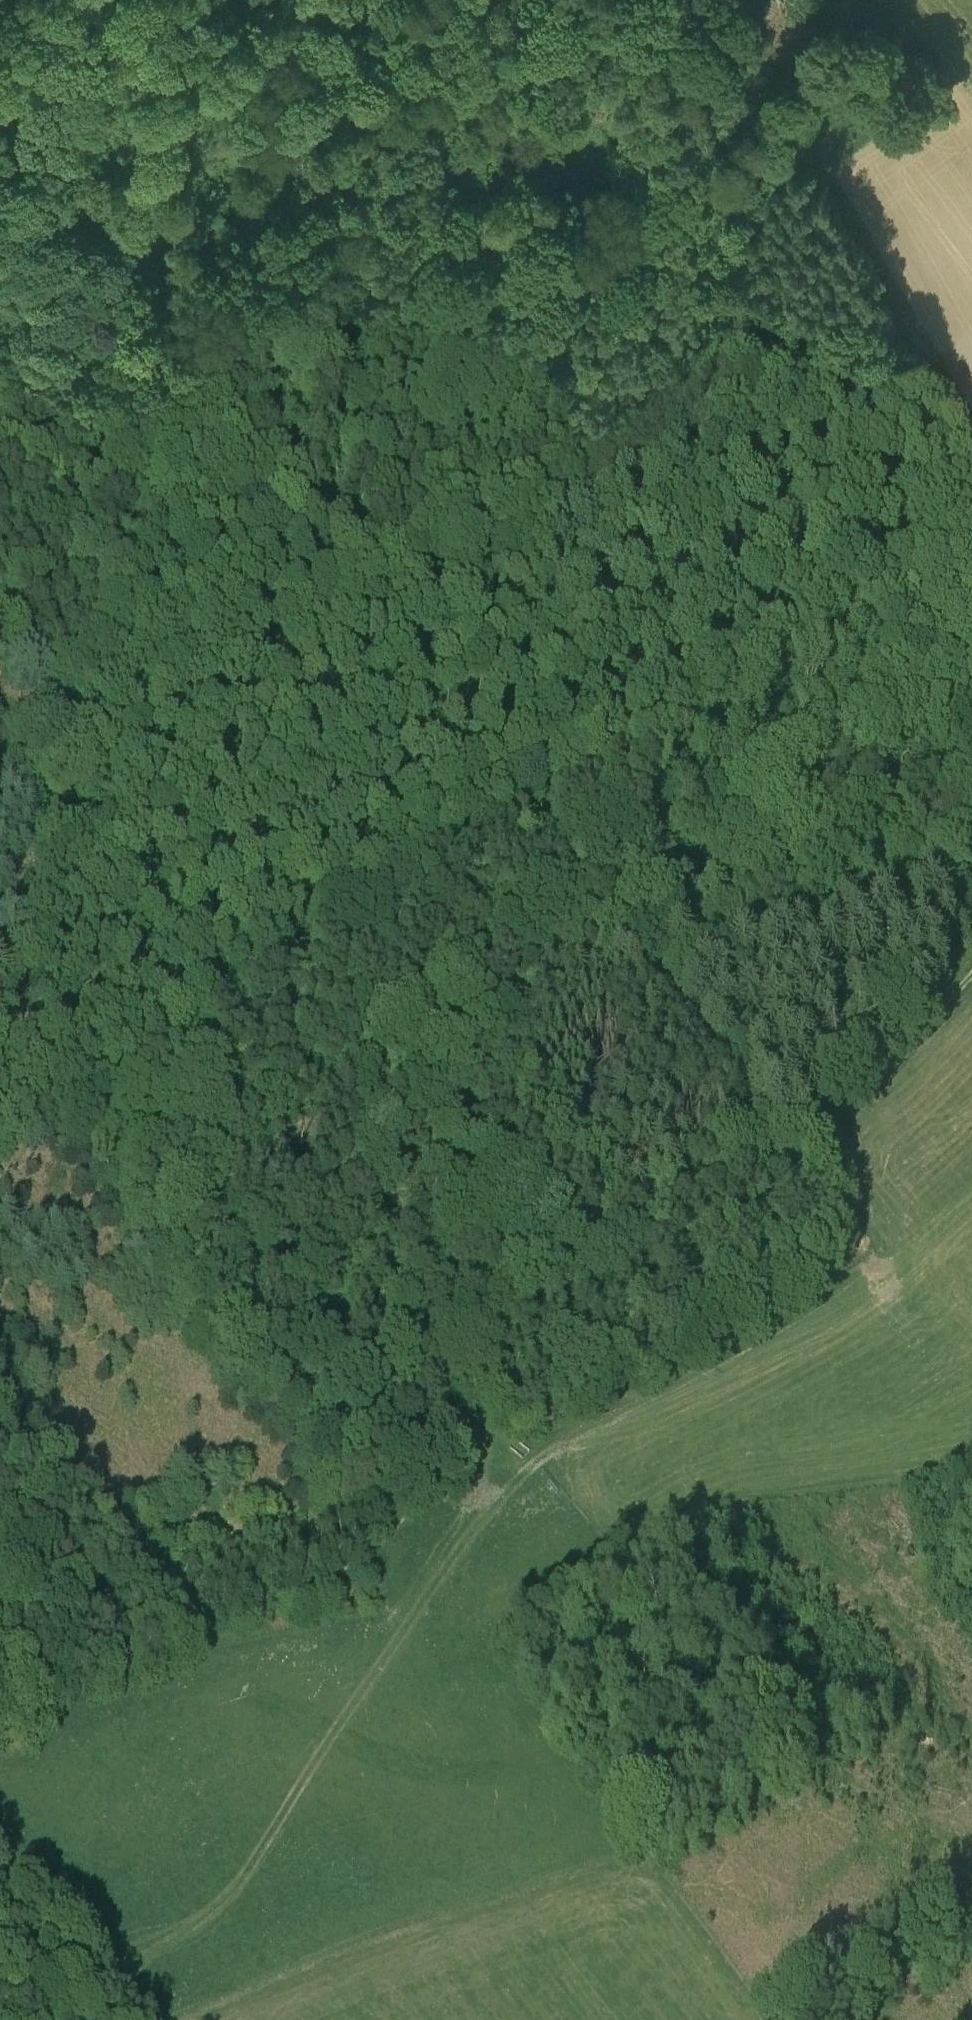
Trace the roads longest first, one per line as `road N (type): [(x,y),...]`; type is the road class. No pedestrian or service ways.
road 1 (track): [(0,1641),(61,1621),(280,1594),(363,1558),(450,1454),(551,1286),(633,1221),(856,1090),(971,972)]
road 2 (track): [(0,762),(307,621),(467,575),(567,515),(815,439),(908,400),(940,408),(971,472)]

